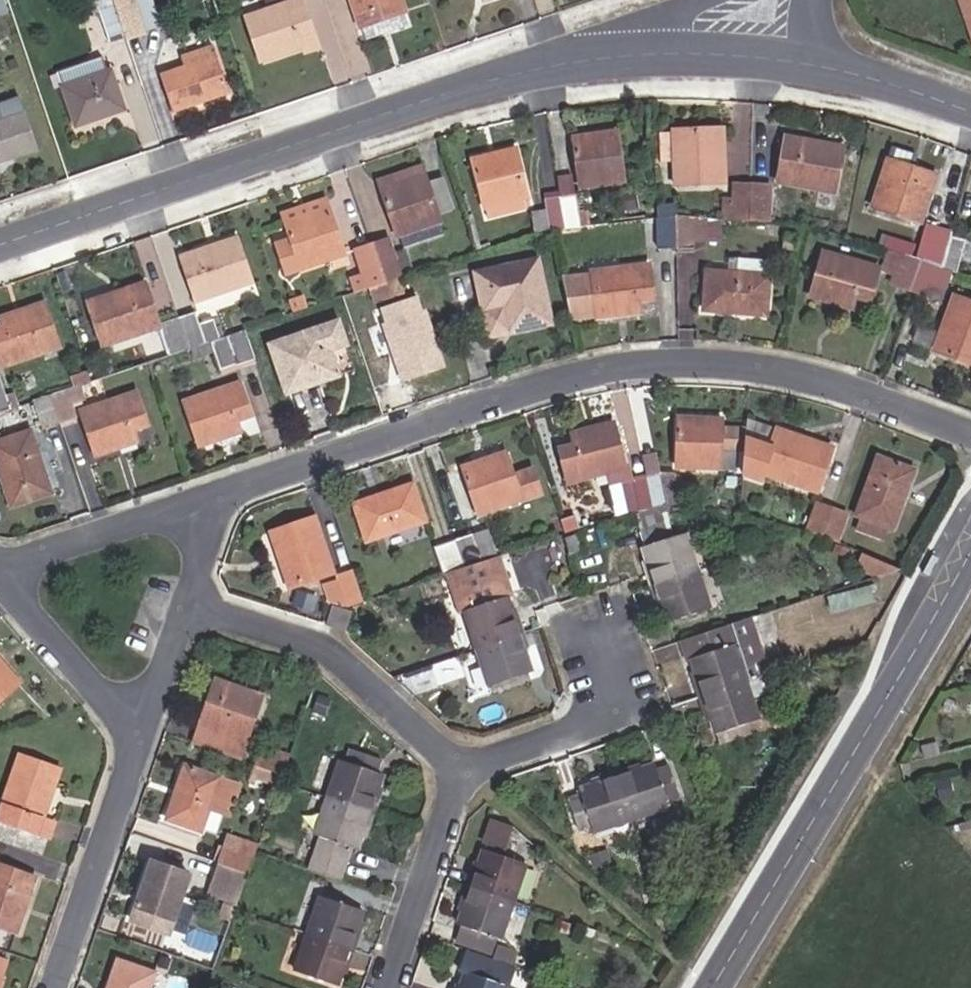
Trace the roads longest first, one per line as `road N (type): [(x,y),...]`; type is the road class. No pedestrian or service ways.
road 1 (residential): [(153,520),(305,449),(521,368),(647,340),(772,343),(812,372),(970,436)]
road 2 (residential): [(0,248),(434,98),(611,56),(699,50)]
road 3 (residential): [(712,987),(970,551)]
road 4 (residential): [(189,605),(323,647),(459,766)]
road 5 (residential): [(699,50),(863,75),(970,113)]
road 6 (residential): [(132,729),(132,766),(55,987)]
road 7 (residential): [(386,987),(459,766)]
road 8 (residential): [(459,766),(648,697)]
road 9 (residential): [(0,578),(132,729)]
road 10 (residential): [(153,520),(0,564)]
road 11 (residential): [(132,729),(154,697),(189,605)]
road 12 (residential): [(189,605),(209,546),(153,520)]

